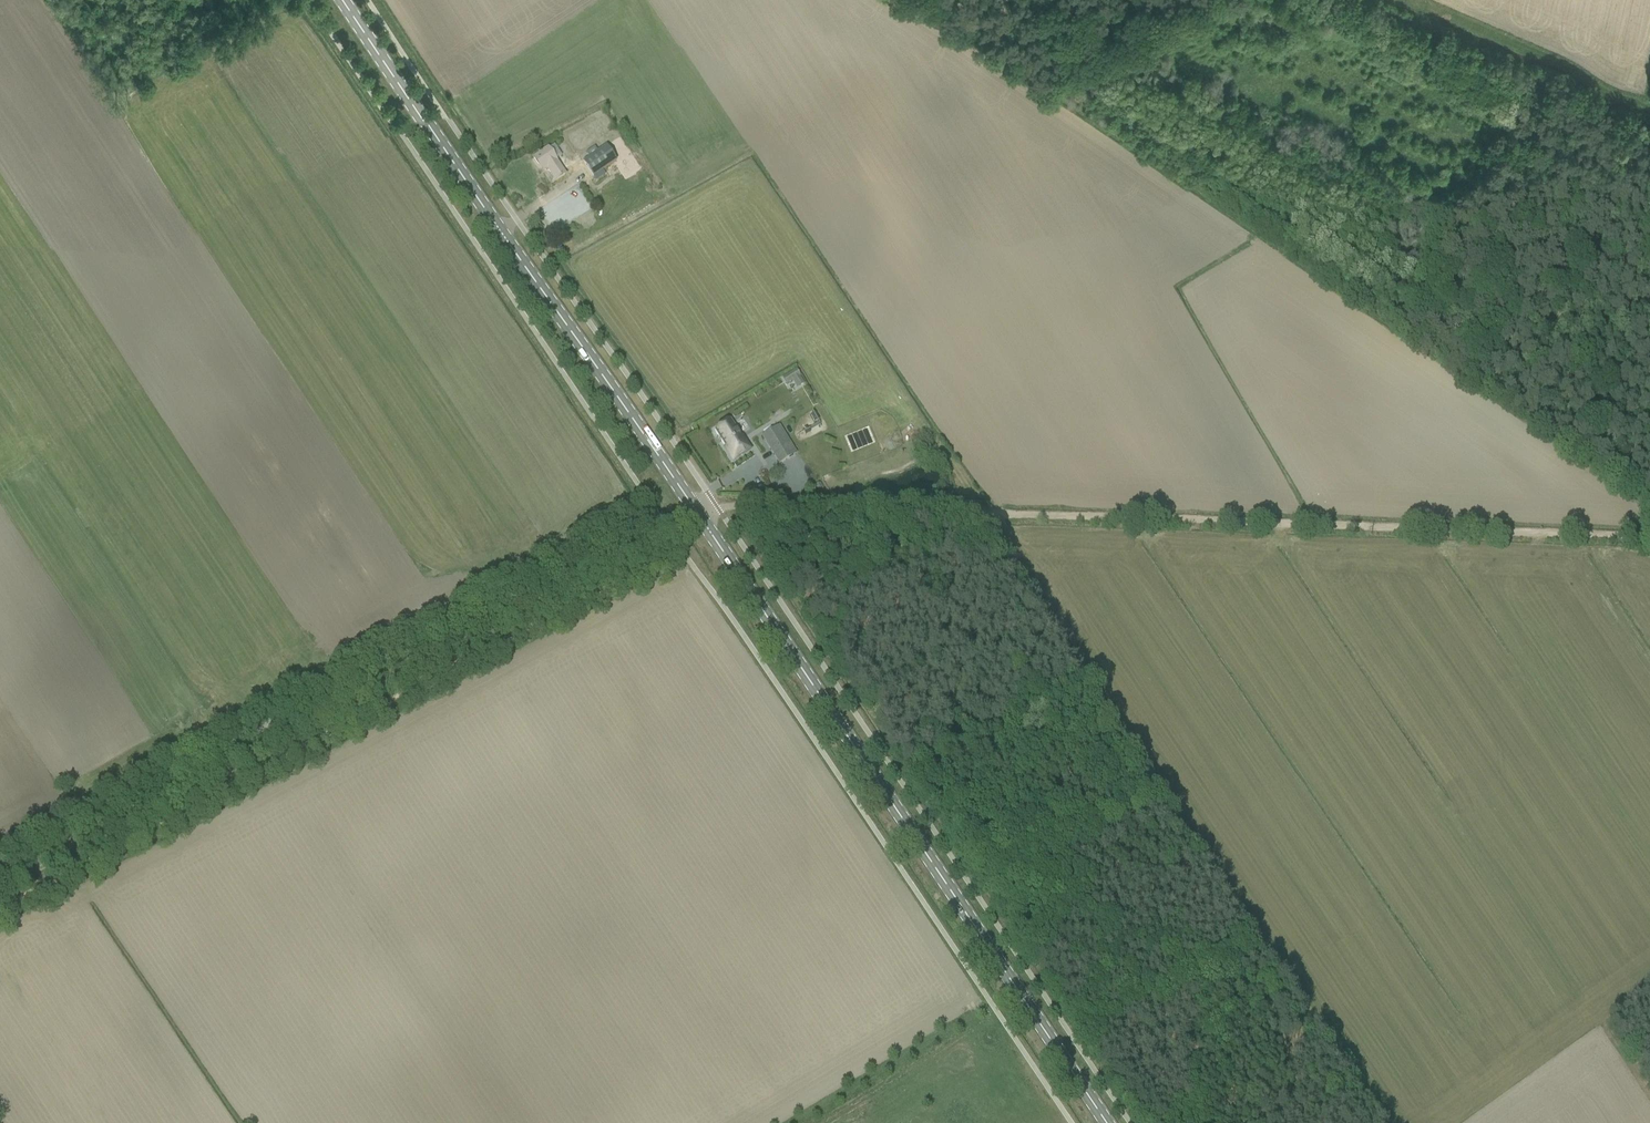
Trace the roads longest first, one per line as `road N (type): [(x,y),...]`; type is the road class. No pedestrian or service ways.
road 1 (track): [(1649,538),(717,508)]
road 2 (unclassified): [(0,867),(484,609),(509,601),(529,605),(697,515)]
road 3 (secondary): [(1106,1122),(697,515)]
road 4 (track): [(0,909),(601,590),(628,554)]
road 5 (secondary): [(697,515),(343,0)]

